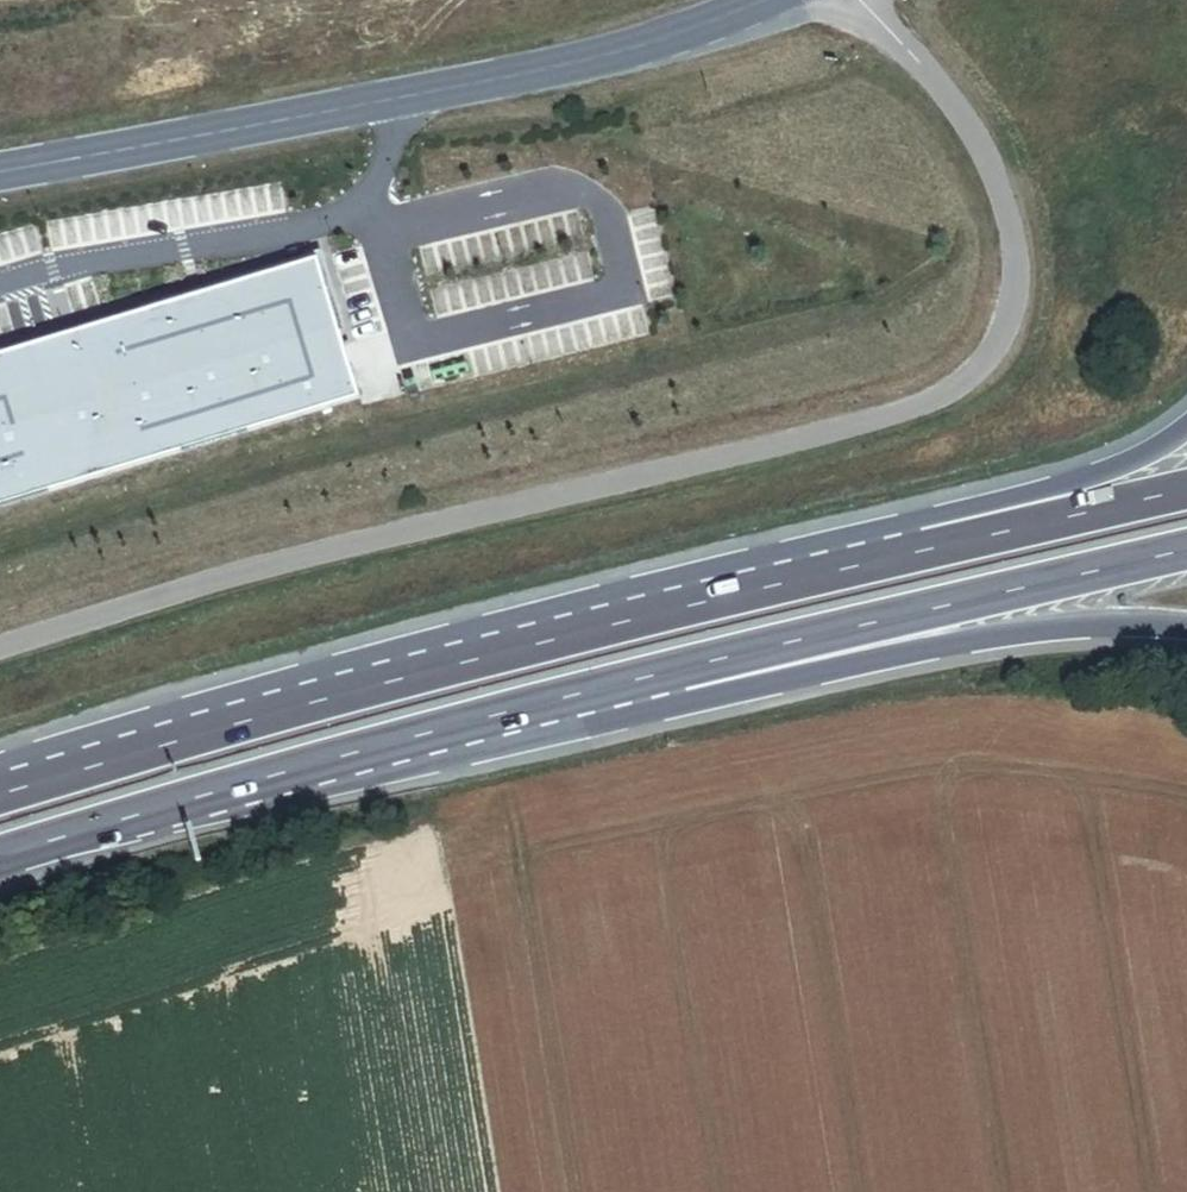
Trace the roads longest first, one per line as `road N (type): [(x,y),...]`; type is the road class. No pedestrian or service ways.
road 1 (unclassified): [(863,0),(952,105),(989,168),(1015,245),(1007,323),(976,373),(933,398),(0,644)]
road 2 (trunk): [(0,853),(427,731),(1089,574)]
road 3 (trunk): [(895,555),(549,636),(0,791)]
road 4 (secondary): [(0,172),(531,70),(717,27),(781,0)]
road 5 (trunk): [(1186,427),(1132,460),(895,555)]
road 6 (trunk): [(1186,487),(895,555)]
road 7 (trunk): [(1089,574),(1110,623),(1186,622)]

